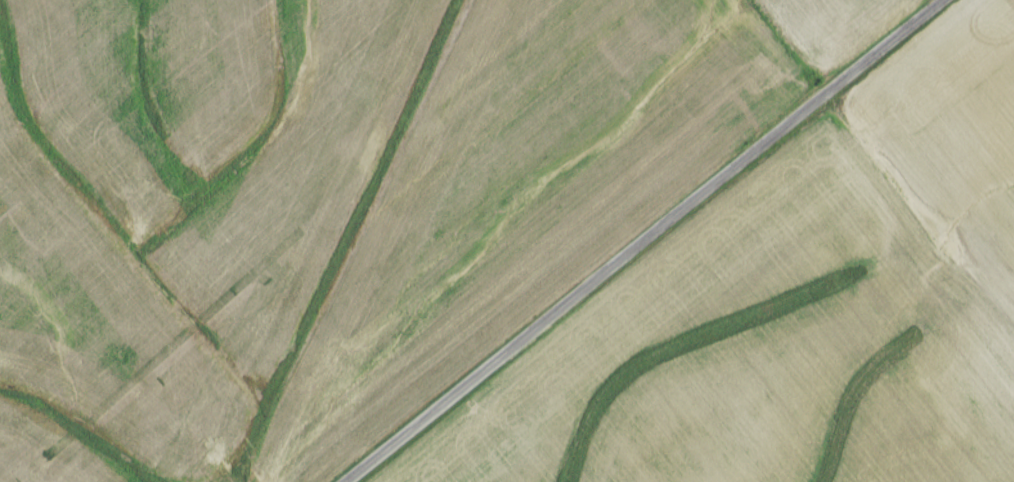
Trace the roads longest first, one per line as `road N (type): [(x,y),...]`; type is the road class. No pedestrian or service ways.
road 1 (residential): [(347,481),(936,0)]

